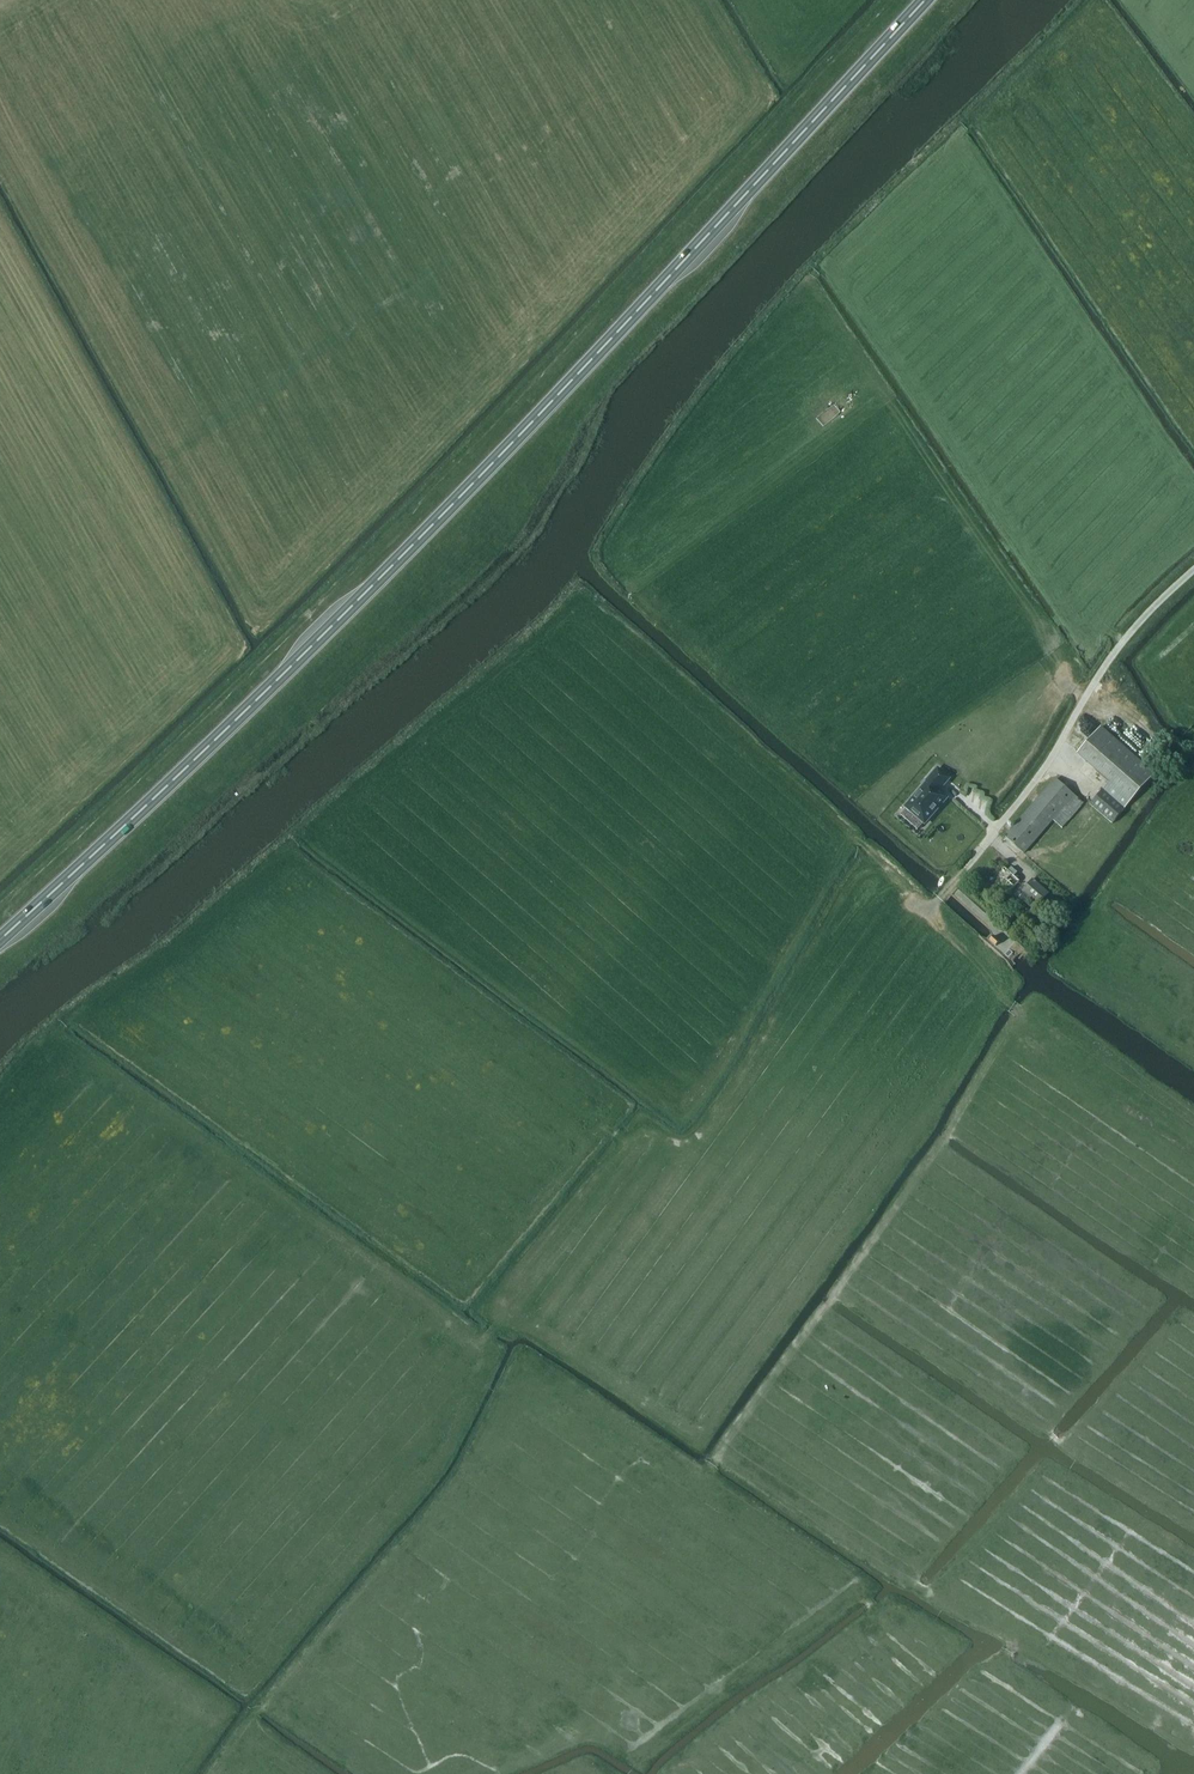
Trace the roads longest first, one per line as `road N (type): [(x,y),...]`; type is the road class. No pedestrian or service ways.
road 1 (trunk): [(0,935),(325,634),(926,0)]
road 2 (unclassified): [(1193,570),(1112,657)]

